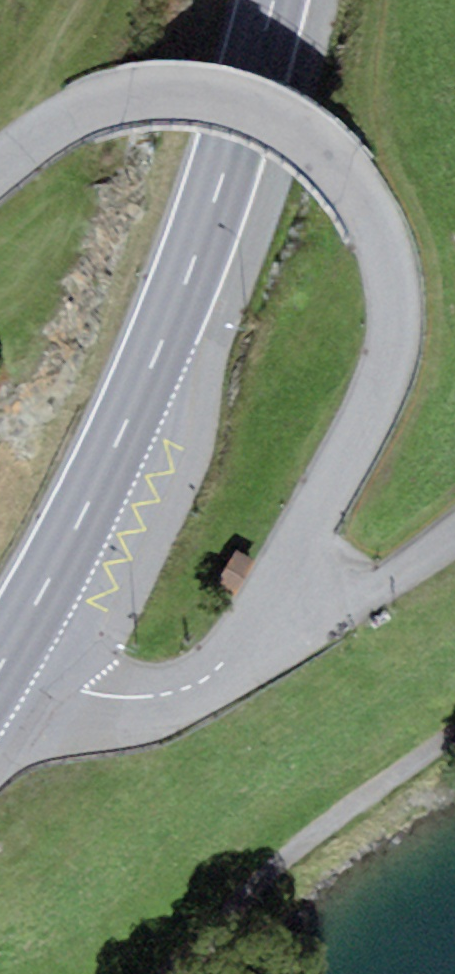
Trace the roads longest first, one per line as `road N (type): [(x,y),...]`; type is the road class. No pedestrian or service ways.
road 1 (residential): [(0,685),(154,705),(295,623),(284,568),(396,388),(407,320),(393,247),(366,190),(338,151),(299,122),(225,97),(151,95),(48,132),(0,176)]
road 2 (primary): [(0,681),(118,489),(188,300),(274,0)]
road 3 (track): [(454,736),(341,817),(234,936),(177,973)]

